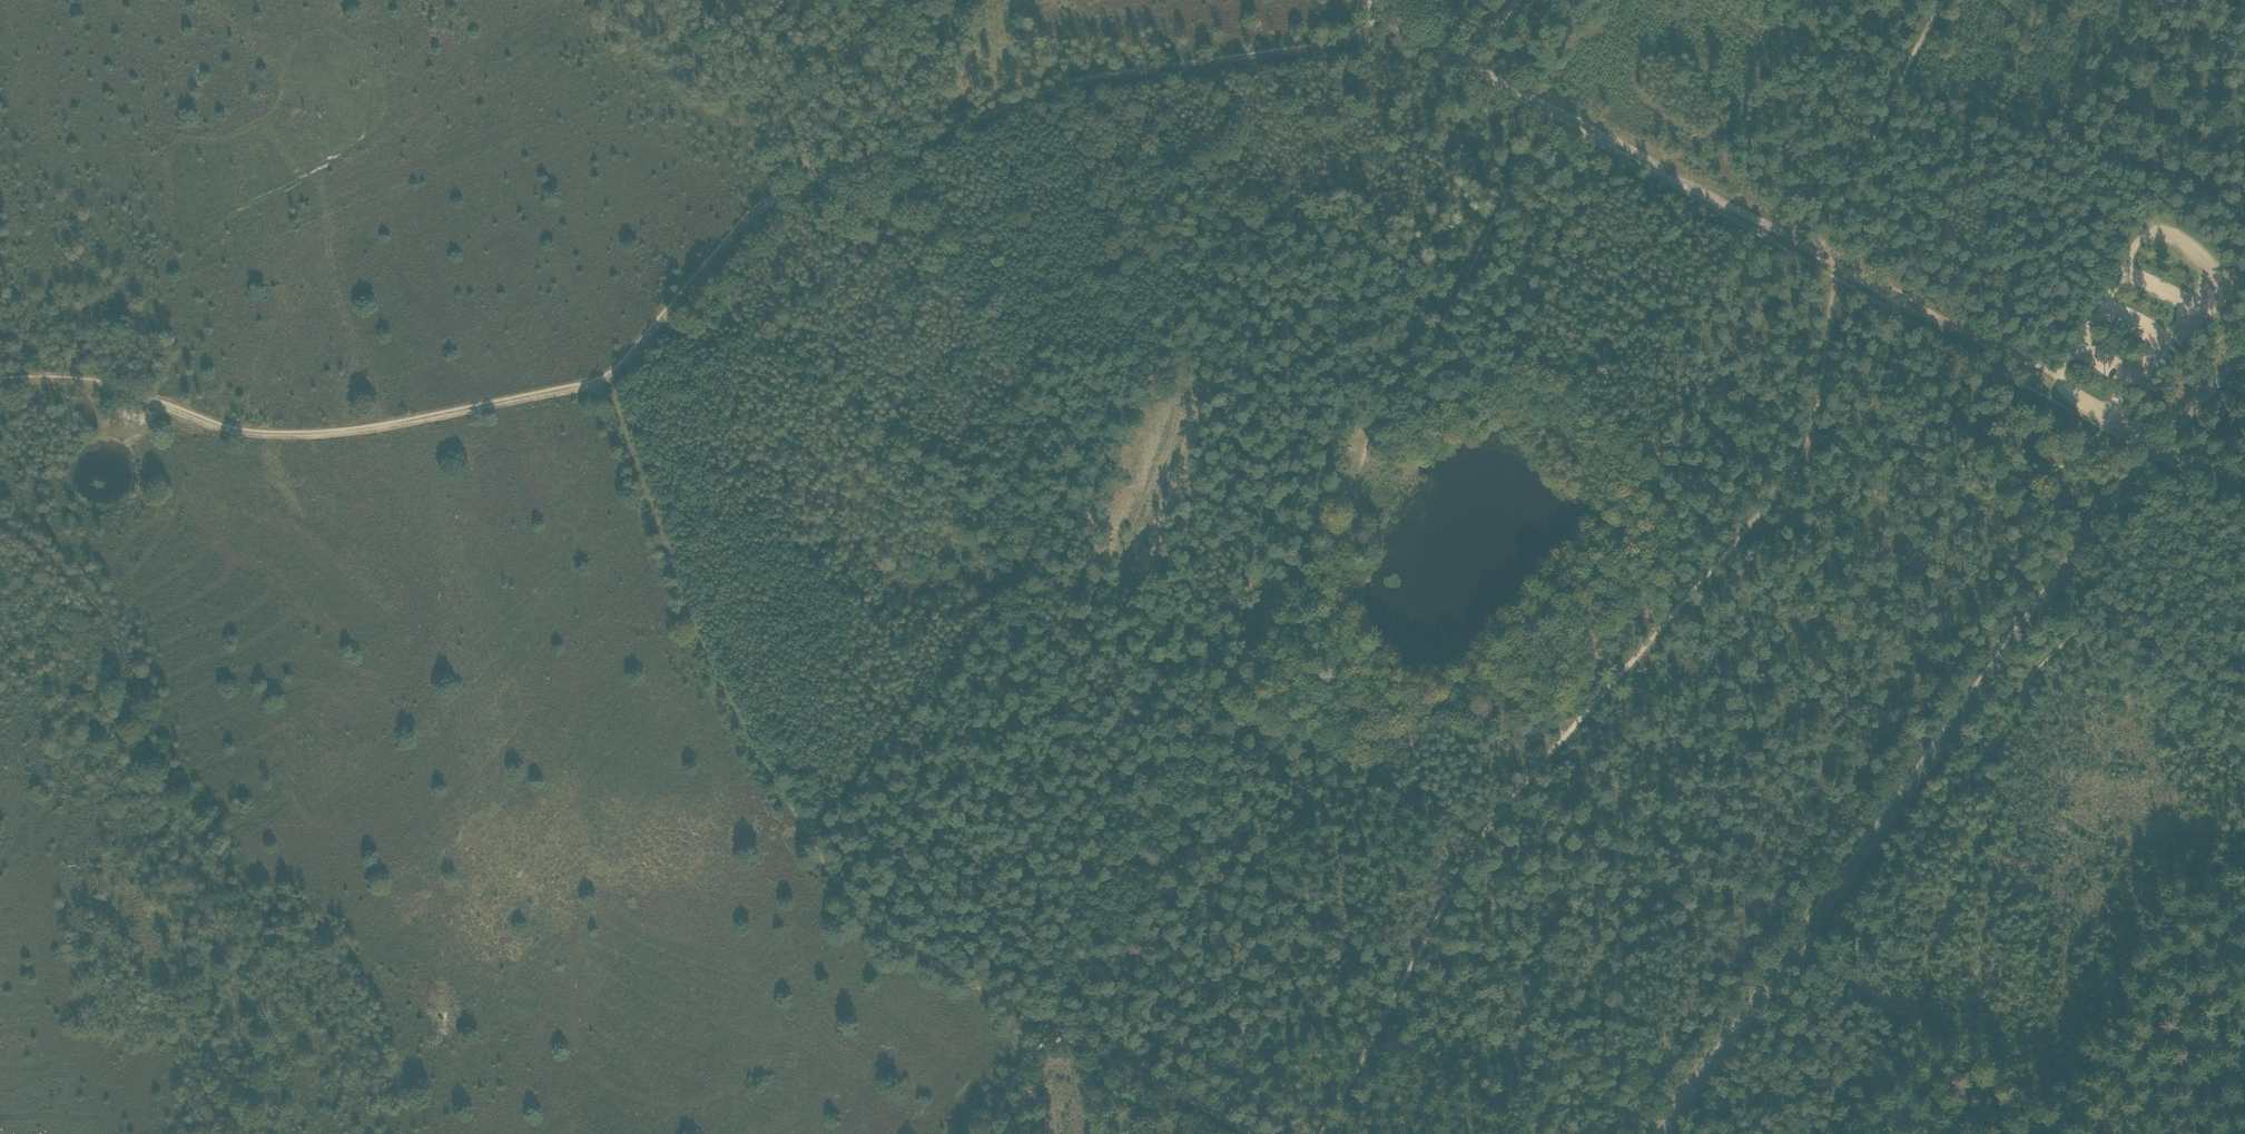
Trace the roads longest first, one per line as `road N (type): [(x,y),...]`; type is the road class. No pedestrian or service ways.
road 1 (track): [(1556,109),(1052,1019)]
road 2 (secondary): [(1664,1133),(2159,444),(2244,347)]
road 3 (track): [(1052,1019),(1031,1016),(882,934),(840,891),(701,641),(605,376)]
road 4 (track): [(614,399),(665,331),(683,329),(825,412),(937,511),(1020,565),(1037,592),(1225,702)]
road 5 (track): [(1477,846),(1797,466),(1827,330),(1834,278),(1828,257)]
road 6 (track): [(1477,846),(1828,879),(1843,889)]
road 7 (track): [(1797,955),(2113,1133)]
road 8 (track): [(1319,1133),(1477,846)]
road 9 (track): [(1556,109),(1828,257)]
road 10 (track): [(1828,257),(1825,237),(1945,0)]
road 11 (track): [(1828,257),(2043,379)]
road 12 (track): [(1048,1038),(1098,1052),(1248,1133)]
road 13 (track): [(2043,379),(2159,444)]

